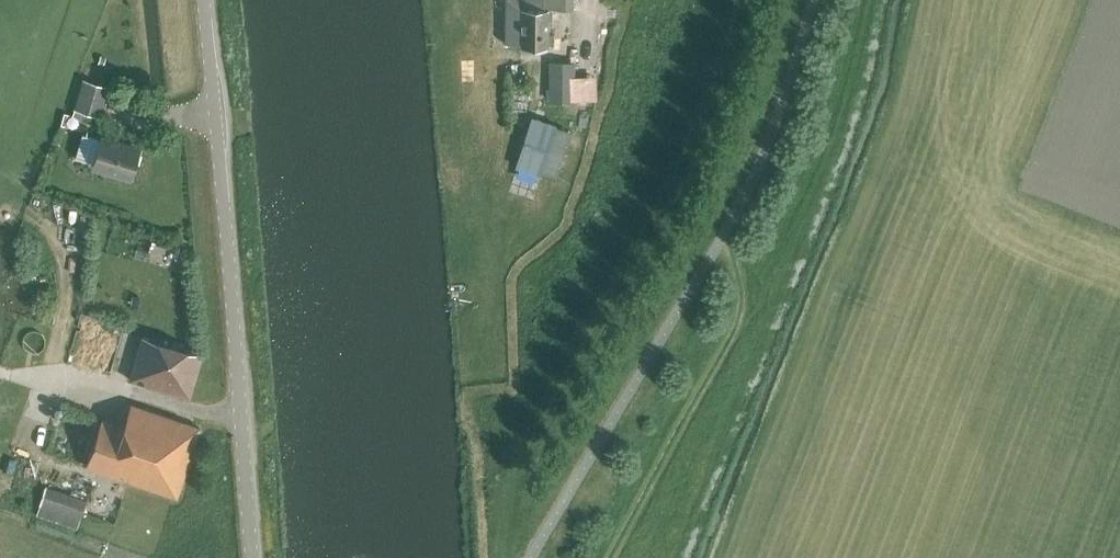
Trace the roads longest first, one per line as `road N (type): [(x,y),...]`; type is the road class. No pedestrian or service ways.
road 1 (track): [(527,557),(524,468),(694,155),(738,0)]
road 2 (tertiary): [(253,557),(204,0)]
road 3 (track): [(639,557),(750,304),(722,236)]

